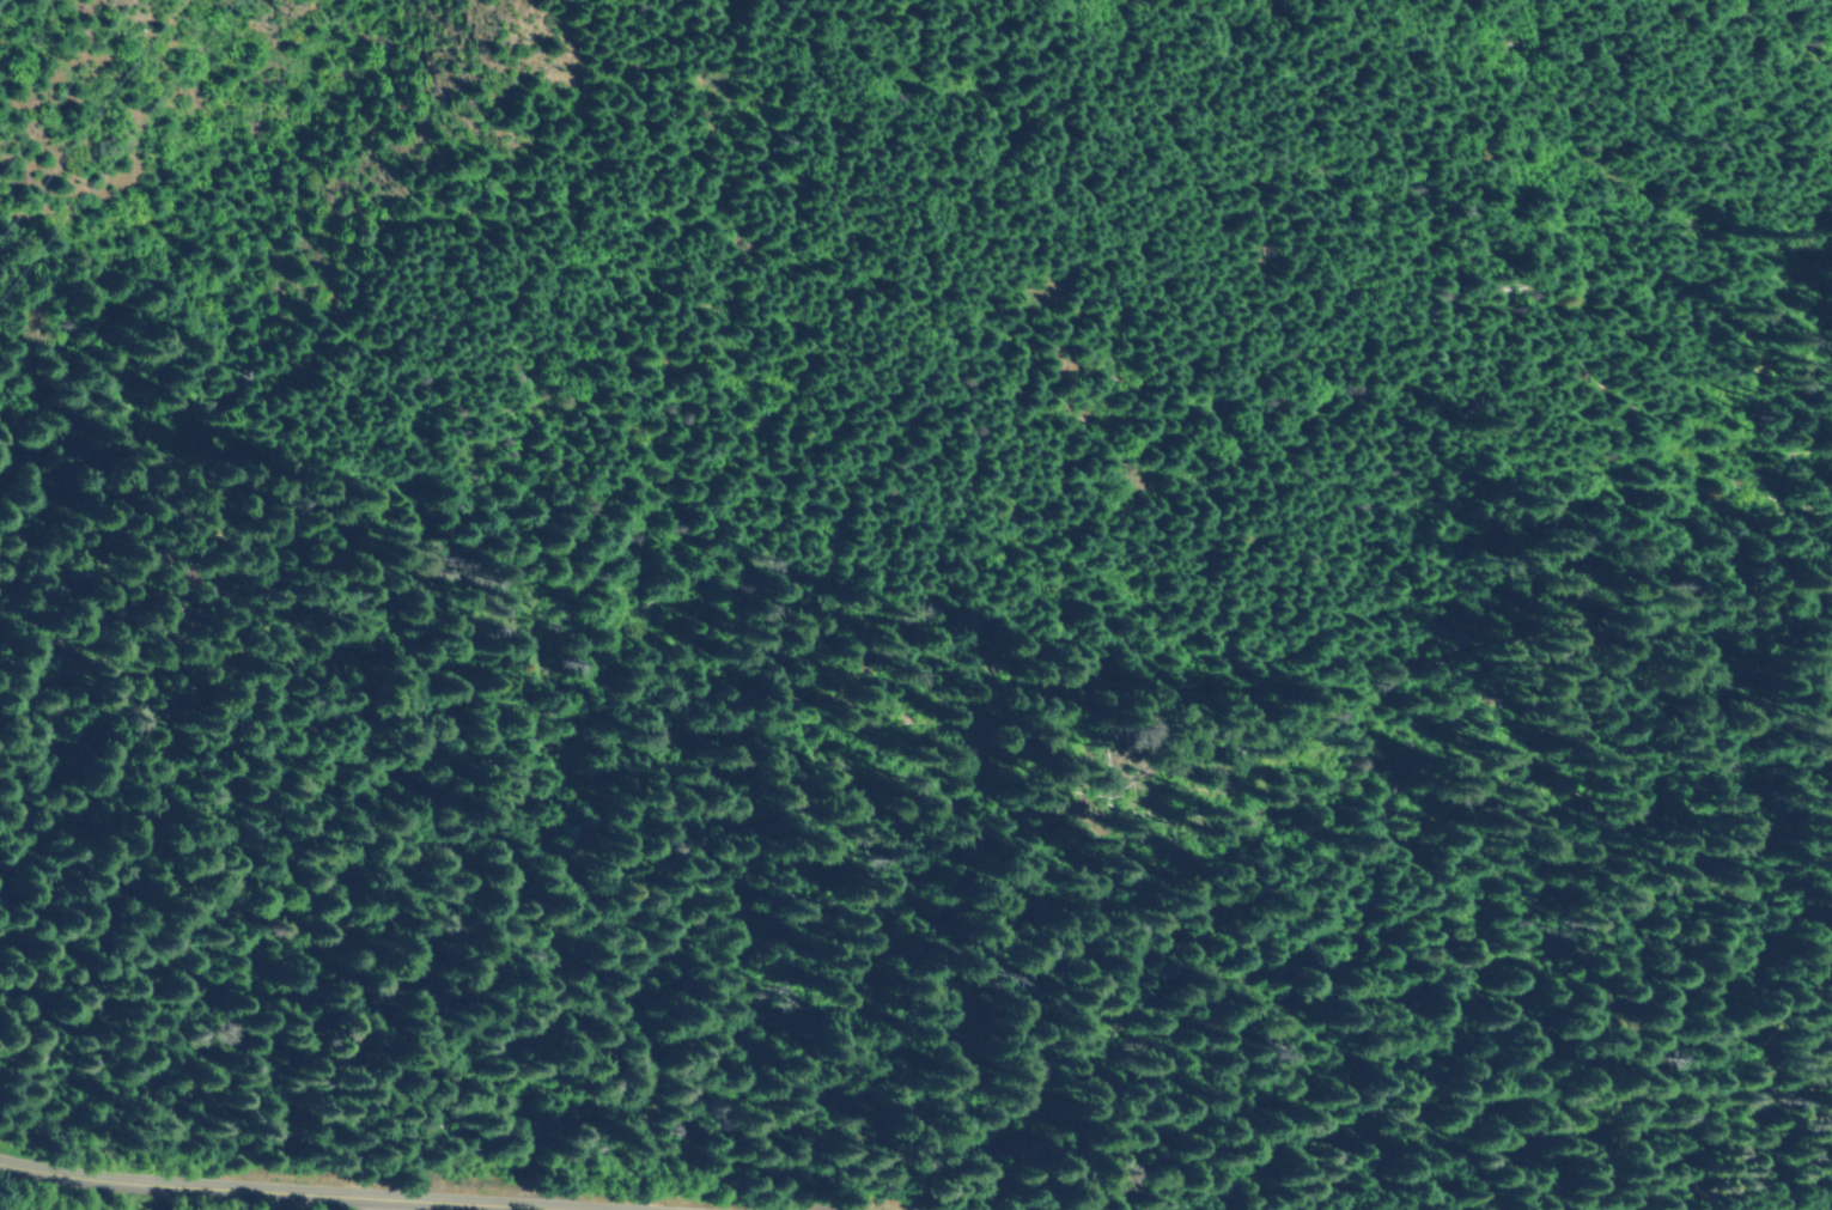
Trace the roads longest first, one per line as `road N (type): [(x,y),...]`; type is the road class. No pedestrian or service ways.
road 1 (tertiary): [(0,1160),(169,1182),(641,1209)]

